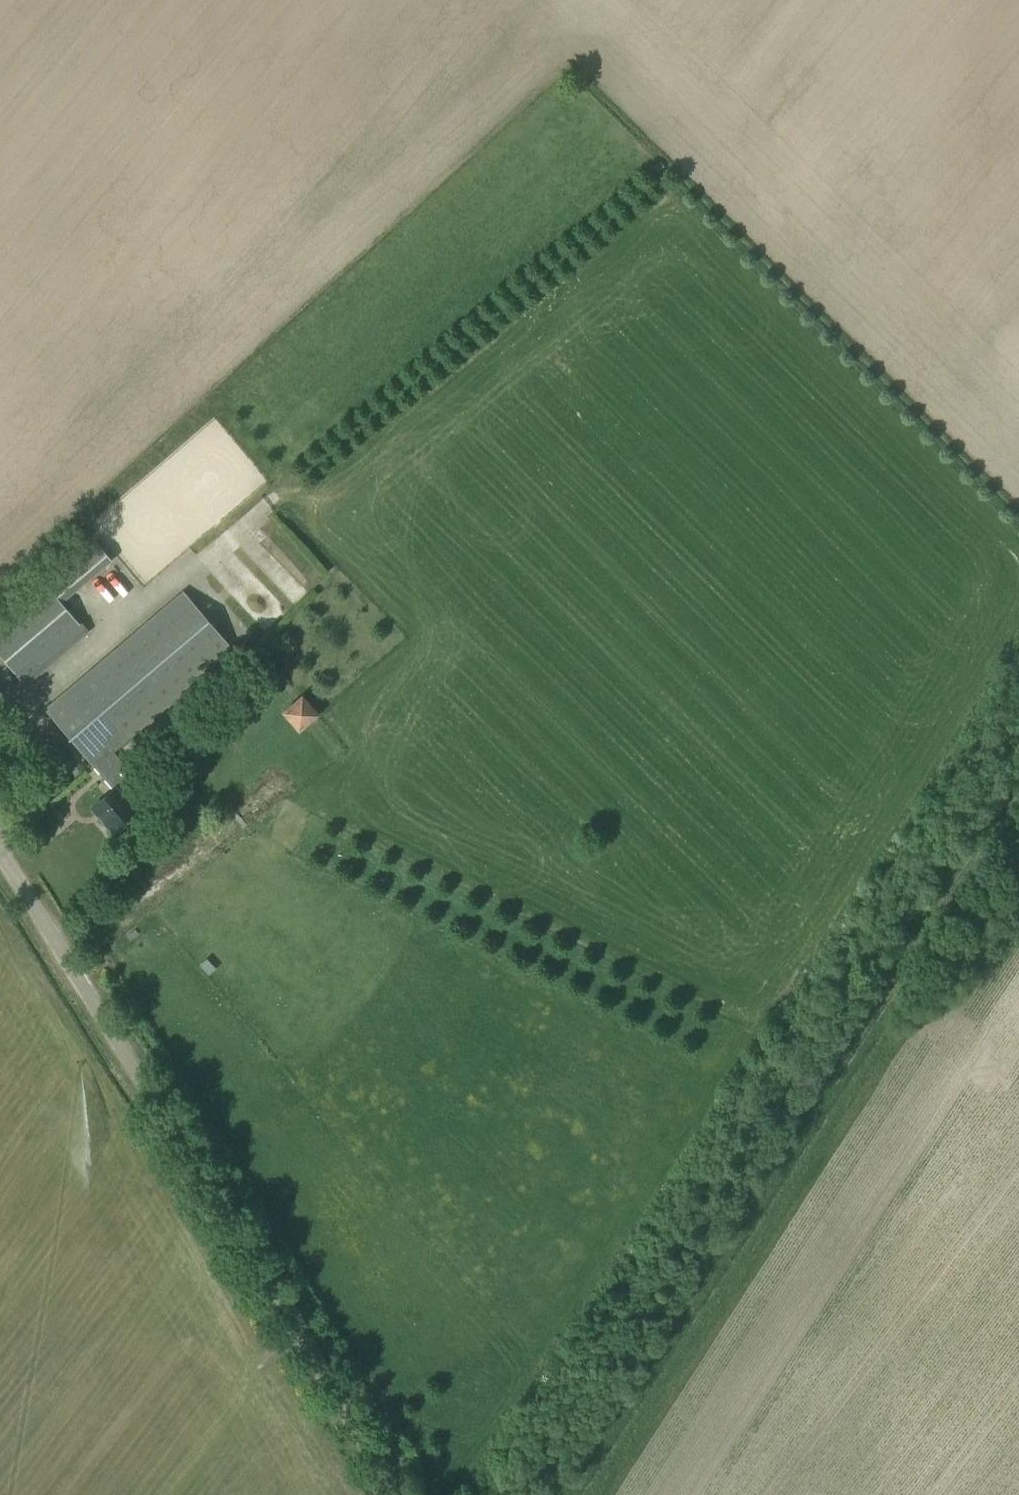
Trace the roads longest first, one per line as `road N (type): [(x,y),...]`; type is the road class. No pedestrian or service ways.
road 1 (unclassified): [(405,1494),(40,888),(0,841)]

